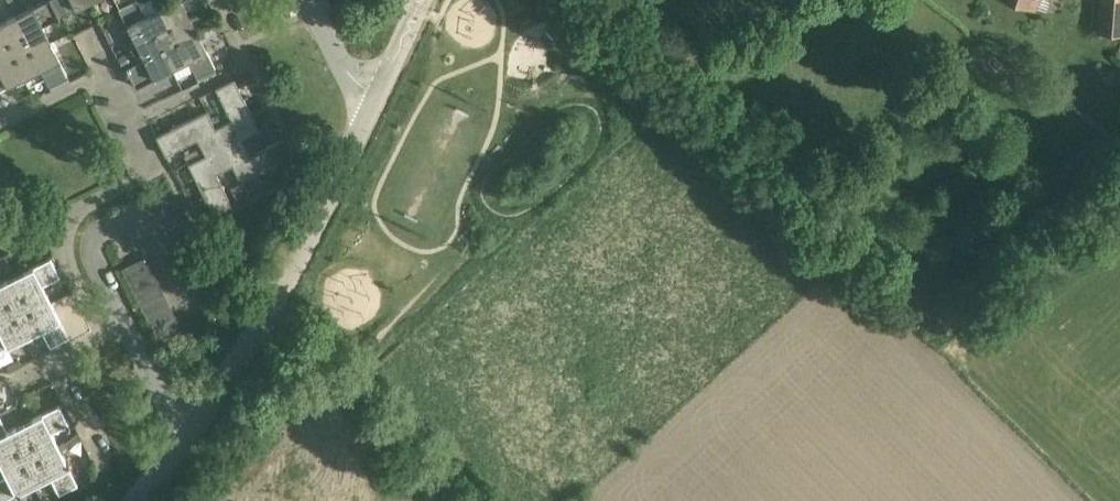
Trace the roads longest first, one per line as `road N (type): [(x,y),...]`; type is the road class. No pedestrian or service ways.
road 1 (tertiary): [(197,451),(381,96)]
road 2 (residential): [(197,451),(123,314),(92,309),(48,223)]
road 3 (residential): [(48,223),(141,179),(146,167),(105,72)]
road 4 (residential): [(381,96),(340,65),(309,0)]

